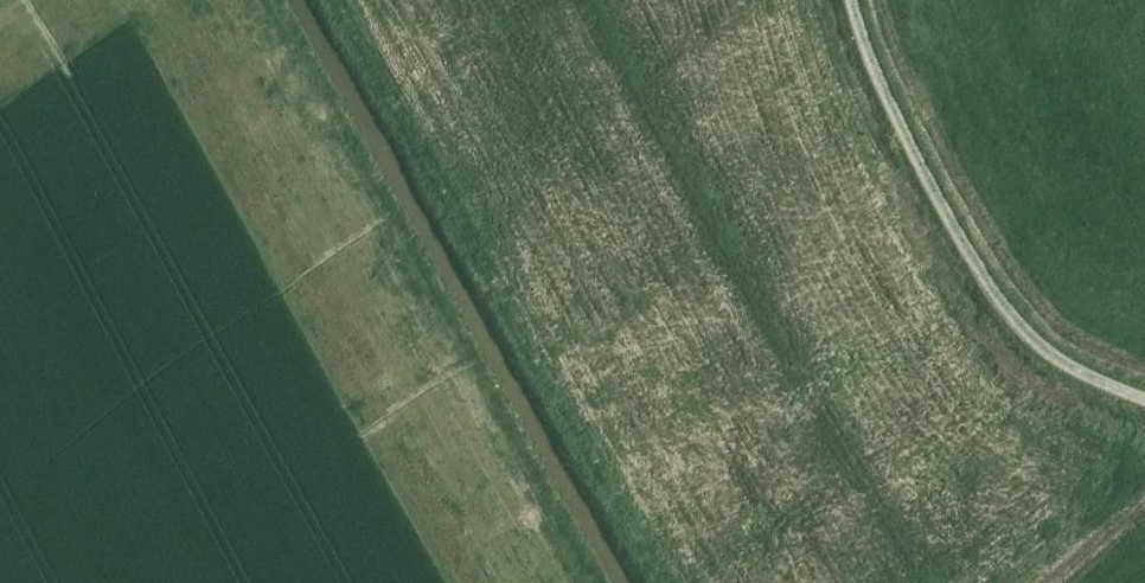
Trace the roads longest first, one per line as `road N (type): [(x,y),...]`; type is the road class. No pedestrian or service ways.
road 1 (track): [(1144,402),(1039,351),(993,292),(857,34),(850,0)]

